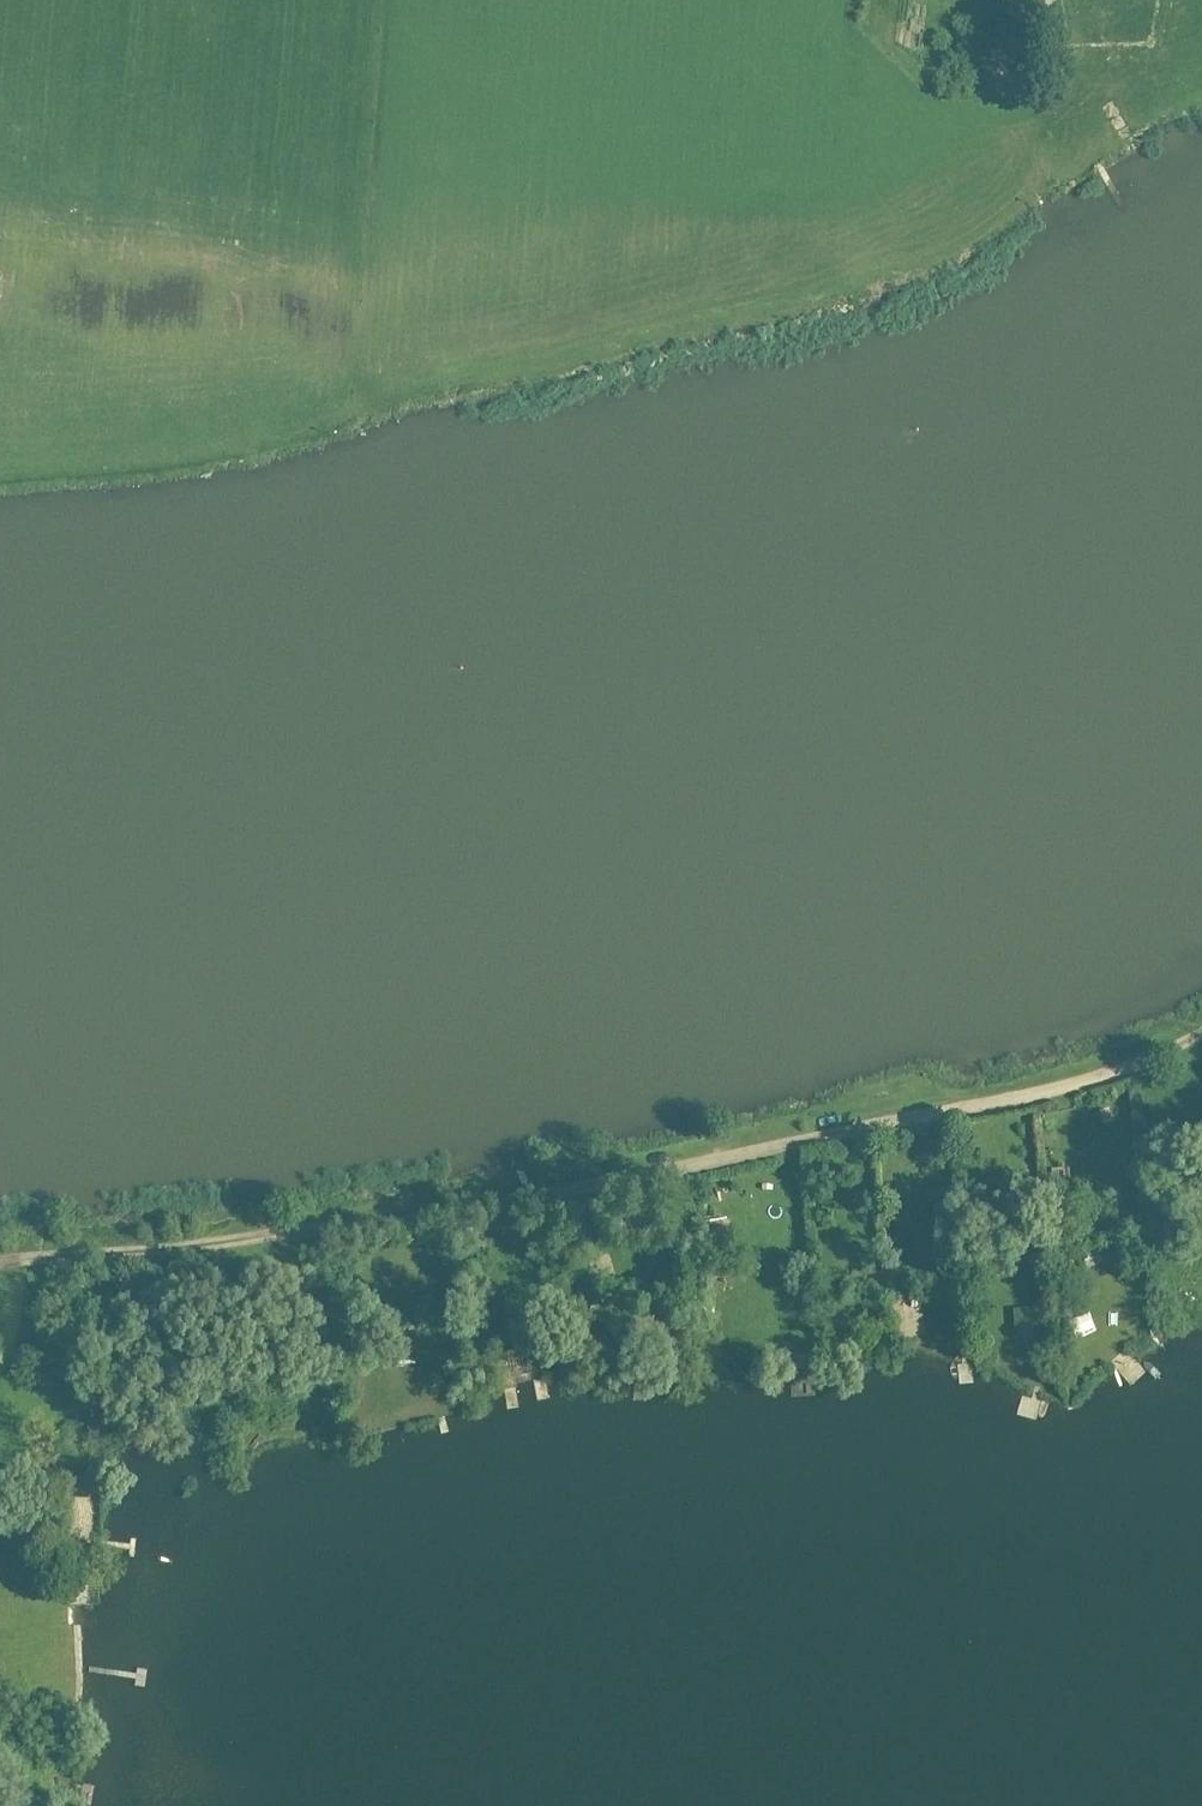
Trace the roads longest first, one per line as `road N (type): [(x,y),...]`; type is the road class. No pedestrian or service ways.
road 1 (track): [(1201,1035),(1021,1097),(542,1198),(188,1245),(0,1254)]

